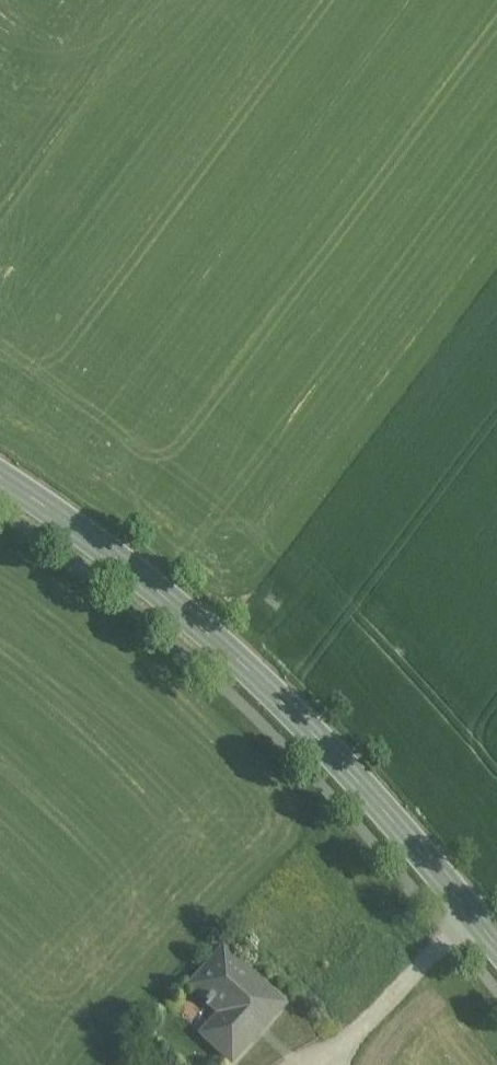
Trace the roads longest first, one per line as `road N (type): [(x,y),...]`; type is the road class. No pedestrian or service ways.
road 1 (tertiary): [(0,476),(112,553),(262,678),(496,945)]

